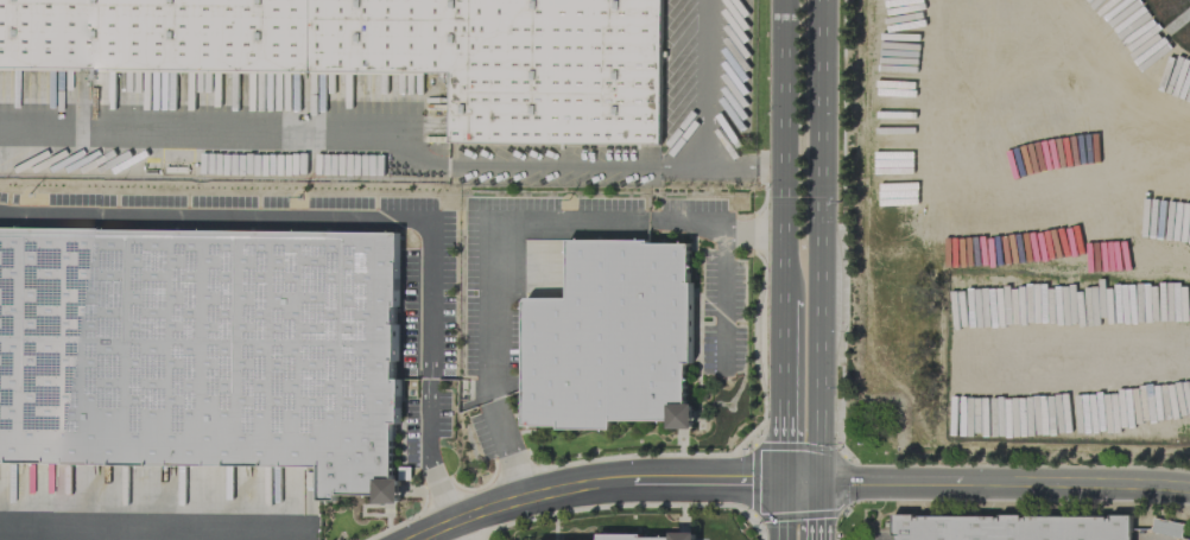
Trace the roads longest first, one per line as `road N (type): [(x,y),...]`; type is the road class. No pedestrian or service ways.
road 1 (residential): [(1189,488),(610,482),(524,495),(416,539)]
road 2 (primary): [(817,482),(822,0)]
road 3 (primary): [(784,0),(783,300)]

